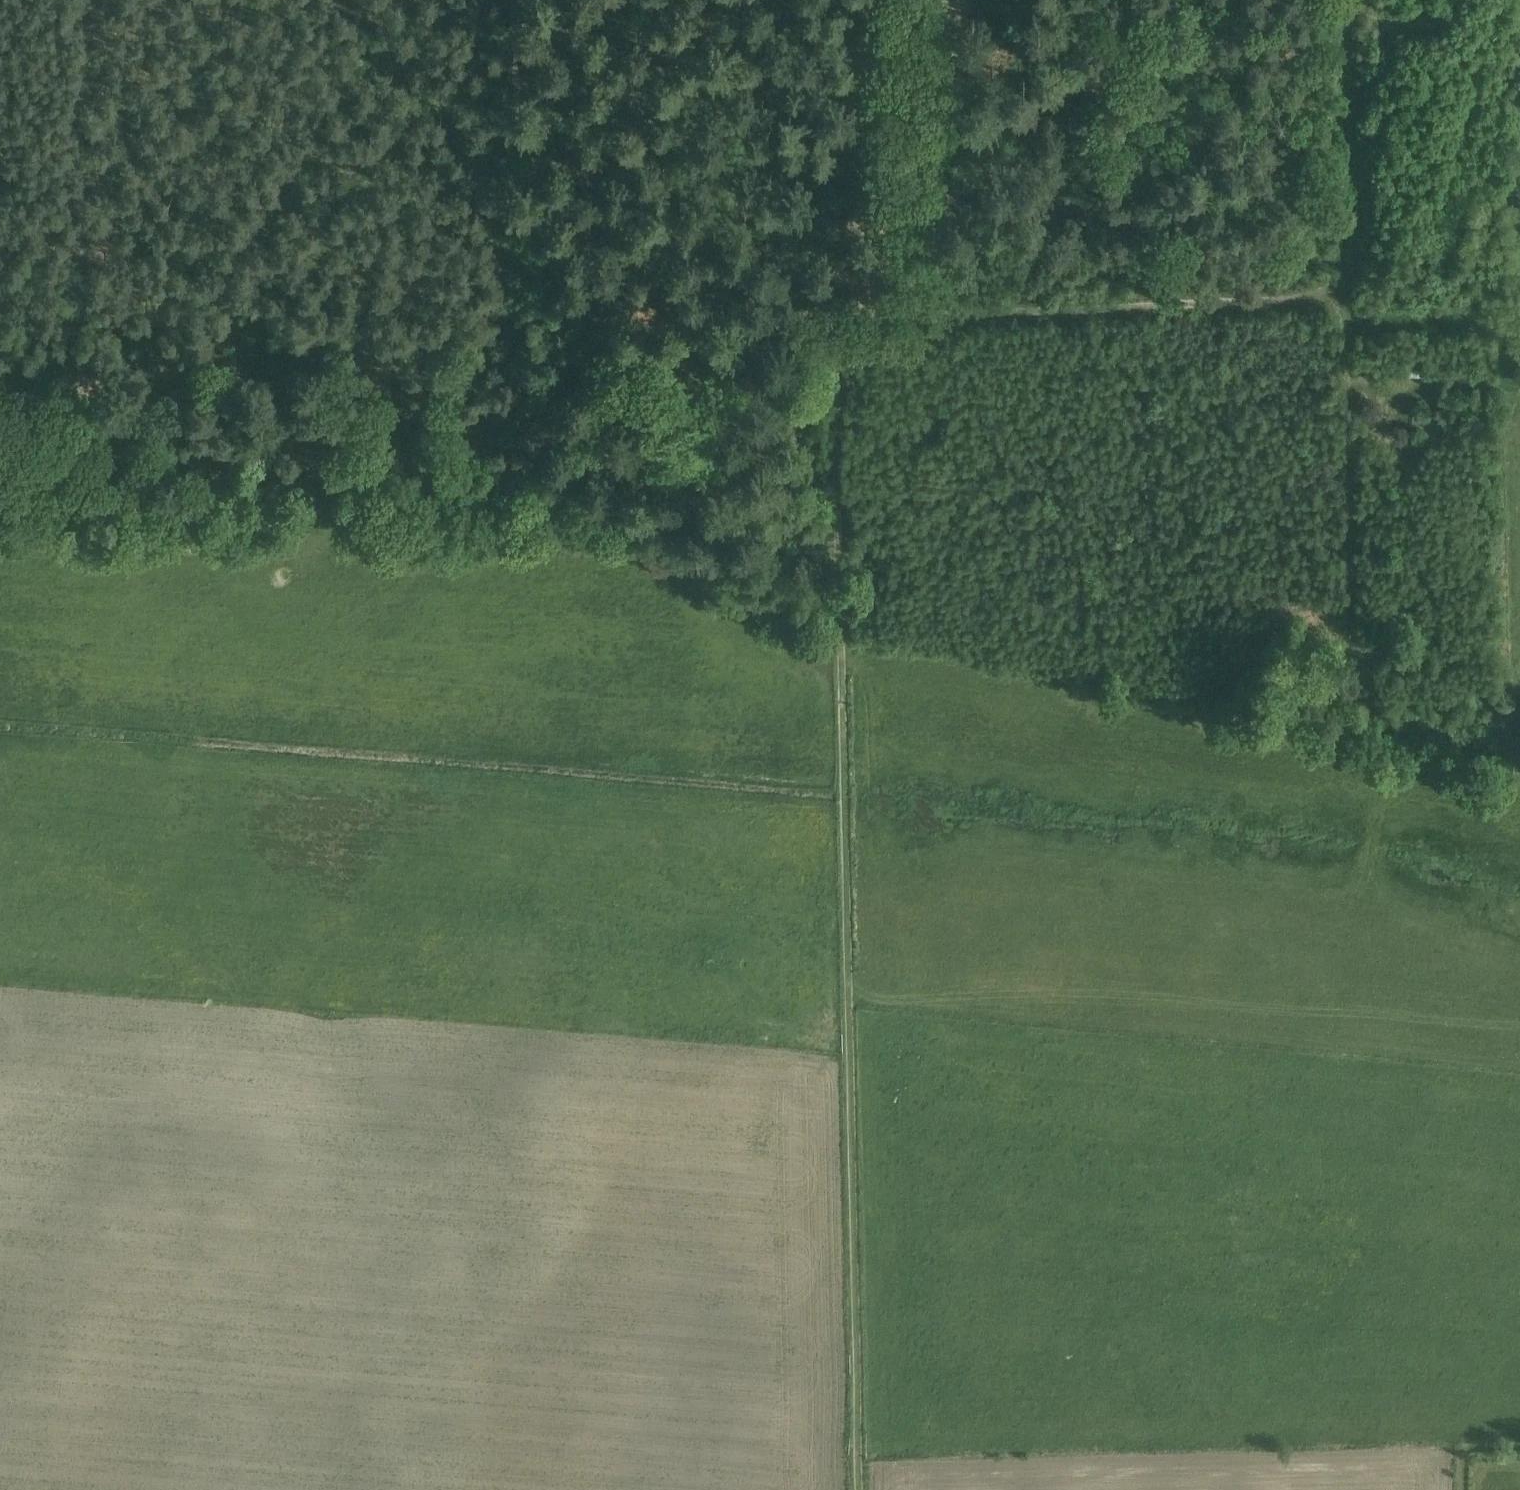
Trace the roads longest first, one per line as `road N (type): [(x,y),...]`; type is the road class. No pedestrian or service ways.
road 1 (track): [(833,324),(861,1489)]
road 2 (track): [(833,324),(1335,289),(1353,265),(1357,237),(1353,0)]
road 3 (track): [(515,0),(517,209),(596,321),(617,334),(833,324)]
road 4 (track): [(914,0),(913,320)]

